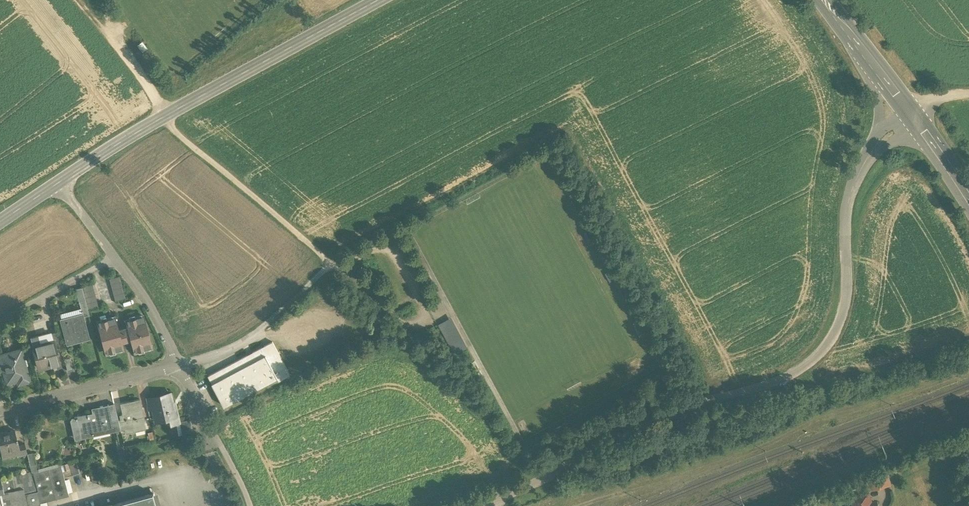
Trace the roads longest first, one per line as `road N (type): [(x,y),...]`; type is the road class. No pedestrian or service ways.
road 1 (secondary): [(381,0),(59,182)]
road 2 (secondary): [(968,195),(824,0)]
road 3 (residential): [(0,411),(178,365)]
road 4 (residential): [(178,365),(251,505)]
road 5 (track): [(165,116),(79,0)]
road 6 (residential): [(0,322),(115,256)]
road 7 (residential): [(115,256),(178,365)]

